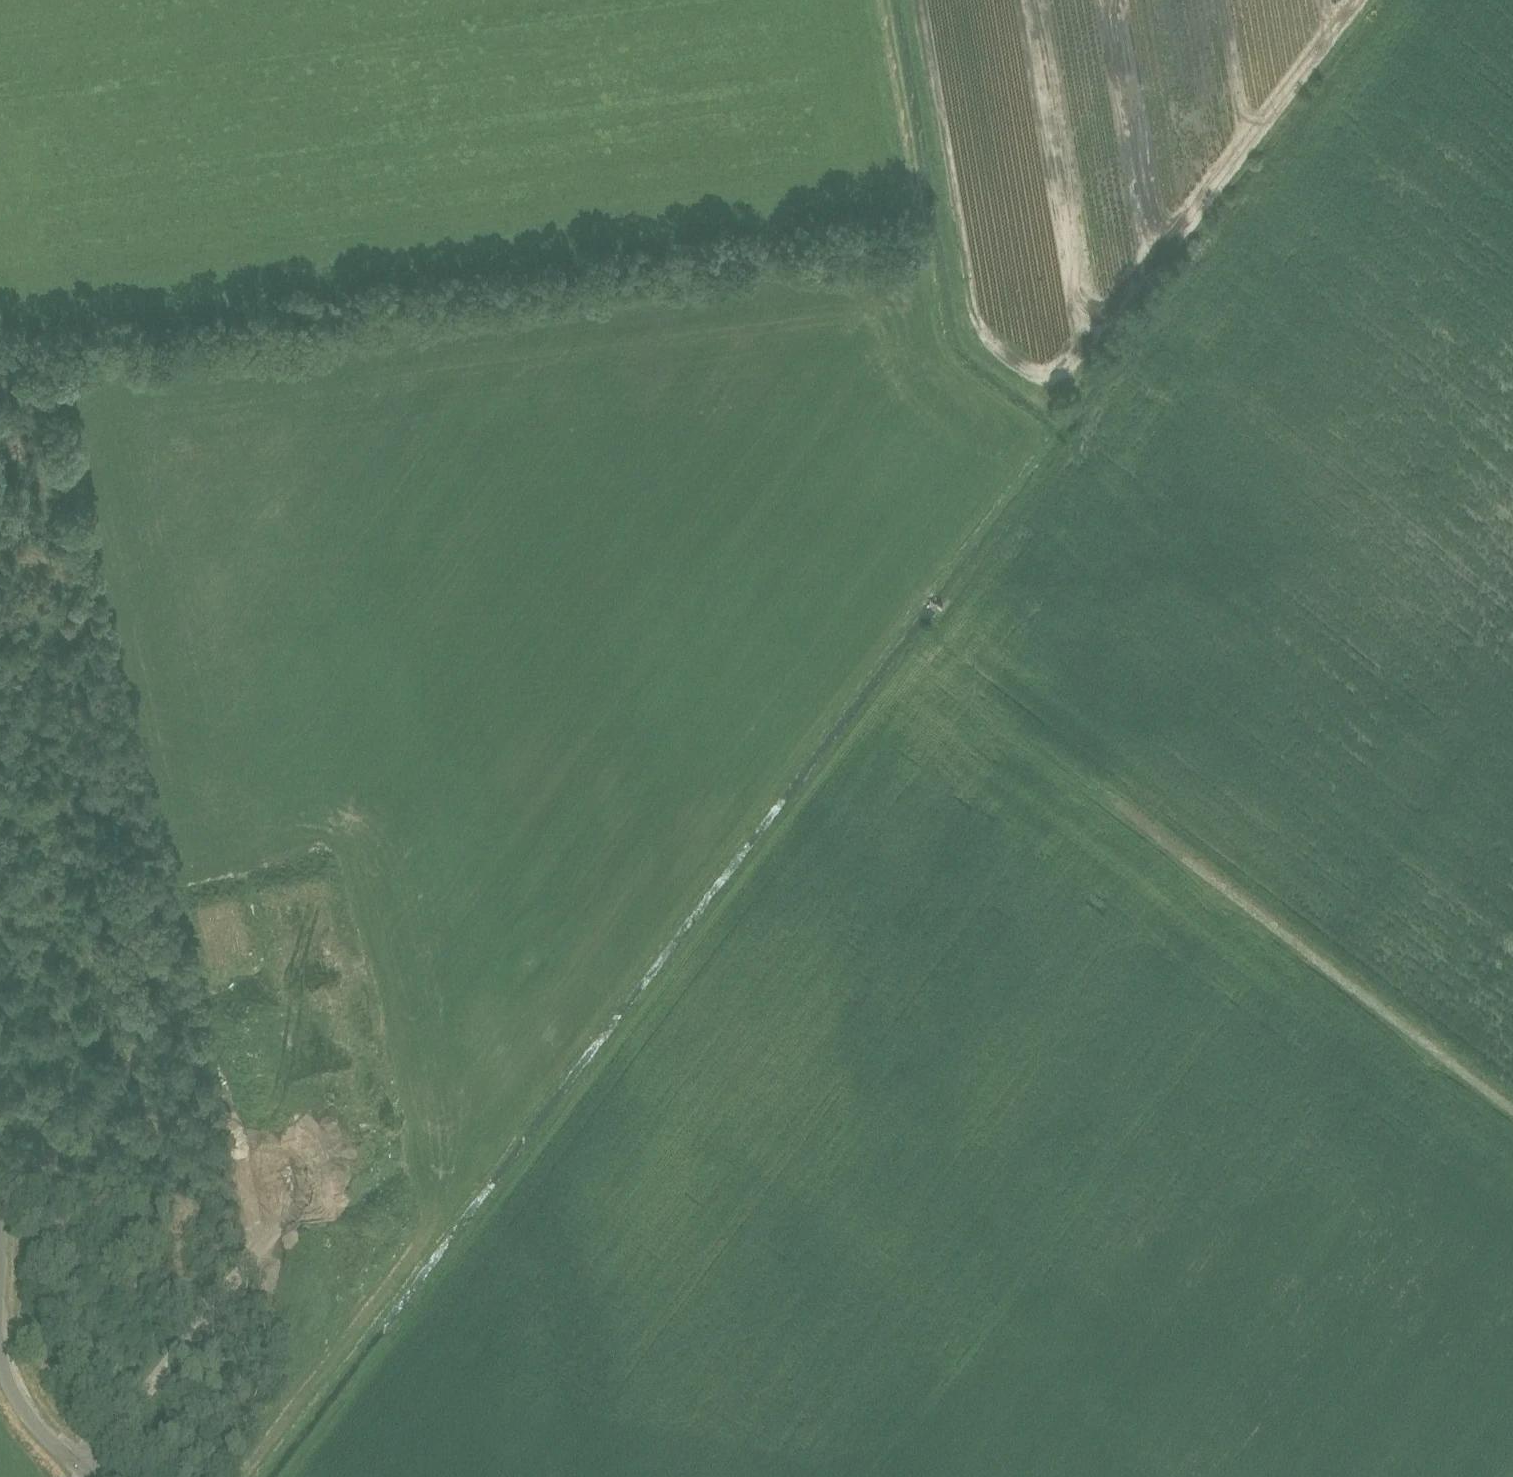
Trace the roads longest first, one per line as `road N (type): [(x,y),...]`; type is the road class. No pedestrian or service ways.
road 1 (unclassified): [(92,1476),(26,1412),(0,1346)]

